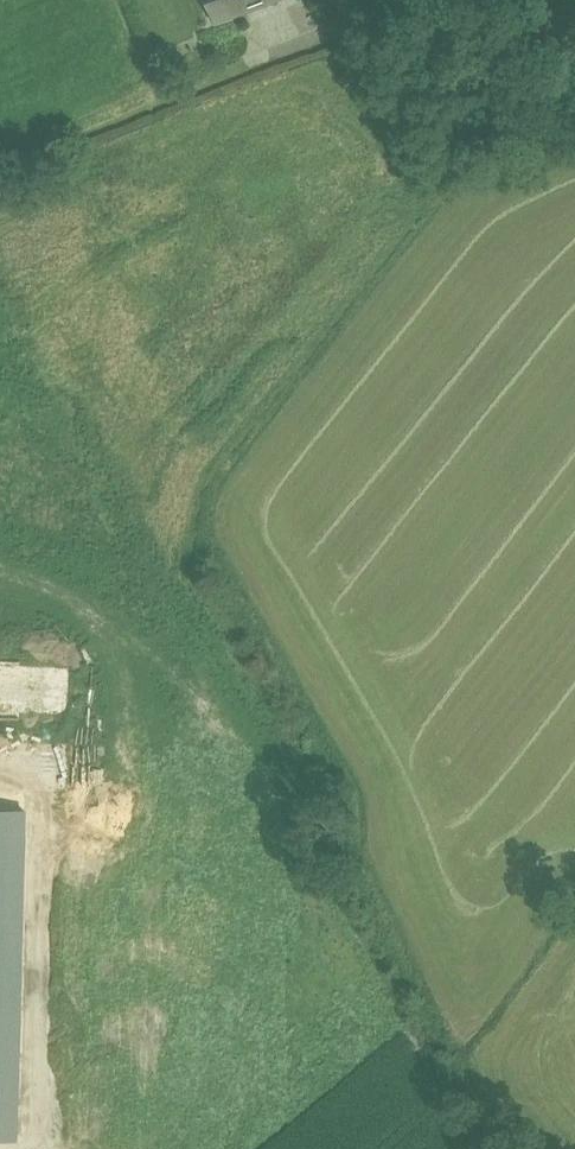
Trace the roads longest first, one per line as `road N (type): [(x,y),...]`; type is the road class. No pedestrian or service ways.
road 1 (track): [(437,0),(131,108)]

